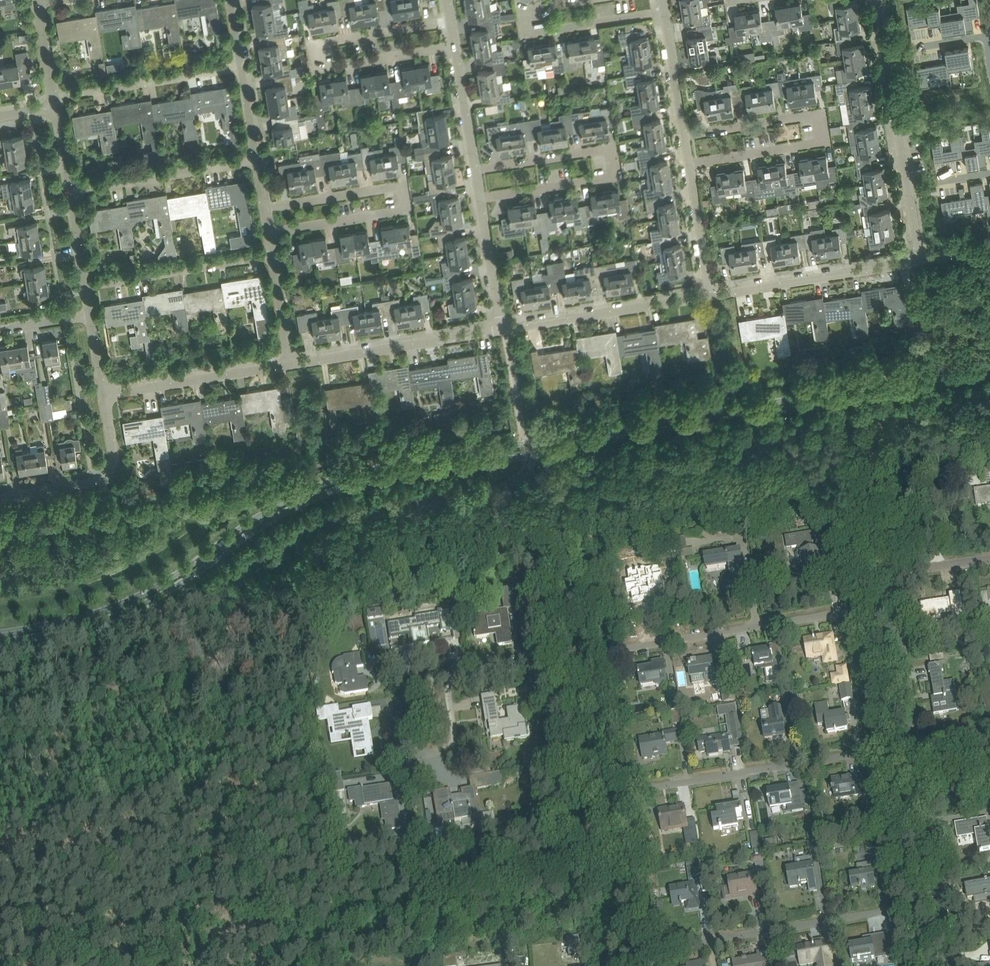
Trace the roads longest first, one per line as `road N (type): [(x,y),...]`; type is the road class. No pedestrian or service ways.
road 1 (tertiary): [(989,364),(343,477),(264,514),(121,604),(0,632)]
road 2 (tertiary): [(0,642),(123,612),(300,505),(390,476),(989,378)]
road 3 (residential): [(270,234),(406,211),(402,185),(266,208)]
road 4 (residential): [(475,170),(610,149),(614,176),(480,197)]
road 5 (residential): [(450,21),(316,43),(320,68),(454,46)]
road 6 (residential): [(683,134),(814,112),(819,143),(689,165)]
road 7 (residential): [(624,789),(916,745)]
road 8 (residential): [(602,652),(893,604)]
road 9 (residential): [(651,948),(933,902)]
road 10 (residential): [(920,261),(878,0)]
road 11 (residential): [(579,0),(520,9),(524,34),(663,13)]
road 12 (residential): [(290,364),(502,330)]
road 13 (residential): [(710,295),(920,261)]
road 14 (residential): [(502,330),(710,295)]
road 15 (residential): [(0,495),(116,476),(103,392)]
road 16 (residential): [(70,193),(258,161)]
road 17 (residential): [(85,284),(273,253)]
road 18 (residential): [(55,97),(243,67)]
road 19 (residential): [(103,392),(290,364)]
road 20 (residential): [(651,948),(624,789)]
road 21 (residential): [(933,902),(916,745)]
road 22 (residential): [(602,652),(447,679)]
road 23 (residential): [(916,745),(893,604)]
road 24 (residential): [(624,789),(602,652)]
road 25 (residential): [(502,330),(480,197)]
road 26 (residential): [(893,604),(892,570),(989,557)]
road 27 (residential): [(710,295),(689,165)]
road 28 (residential): [(475,170),(454,46)]
road 29 (residential): [(683,134),(663,13)]

